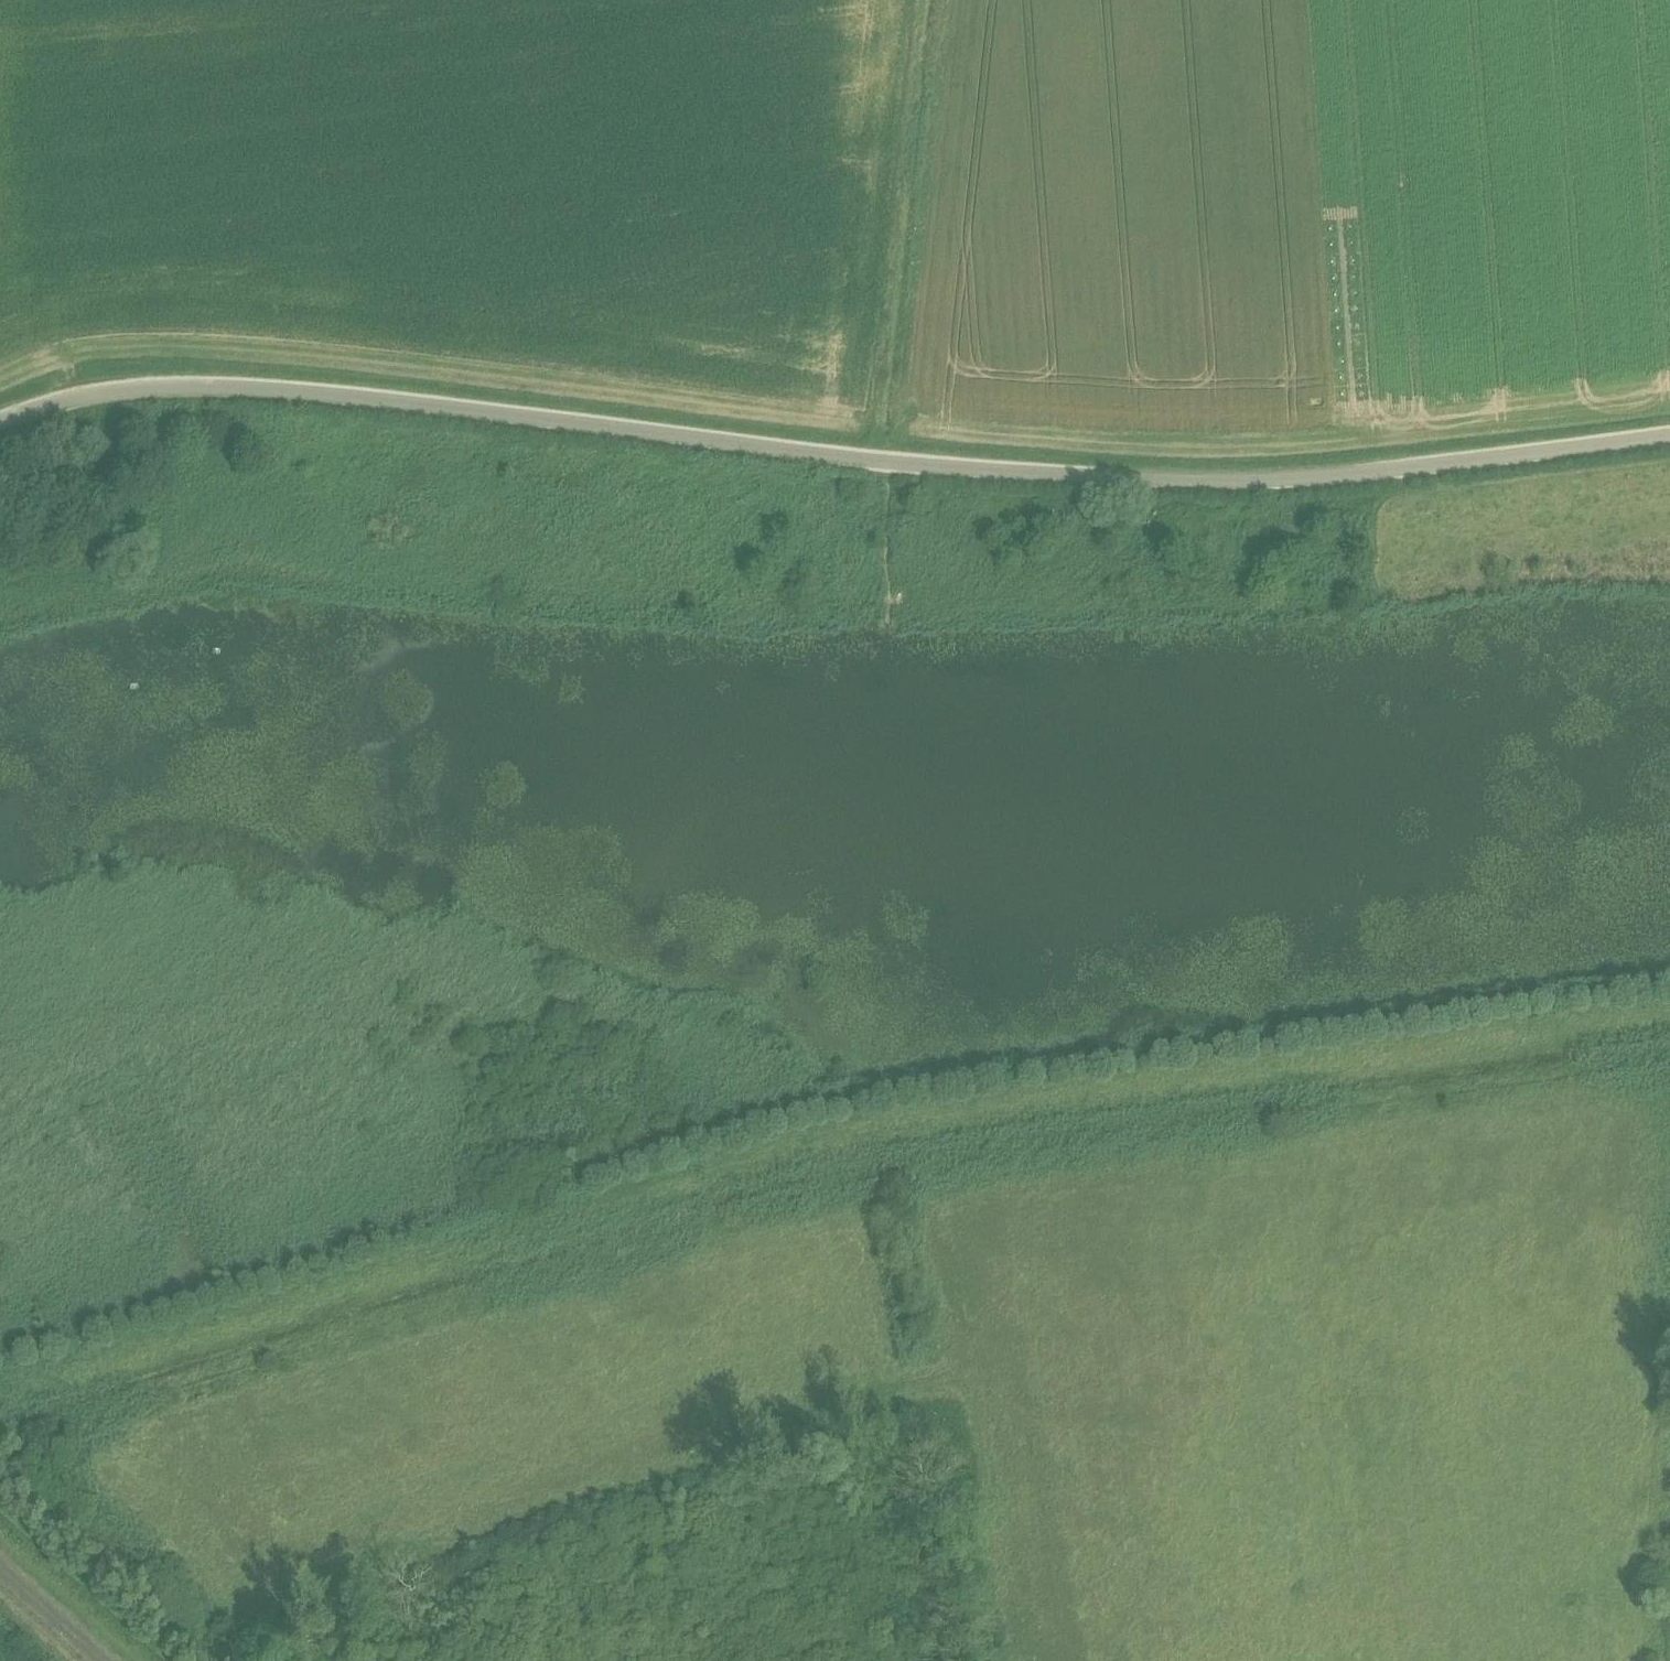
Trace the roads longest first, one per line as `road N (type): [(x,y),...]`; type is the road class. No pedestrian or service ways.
road 1 (unclassified): [(0,427),(105,395),(297,393),(905,468),(1243,487),(1669,436)]

